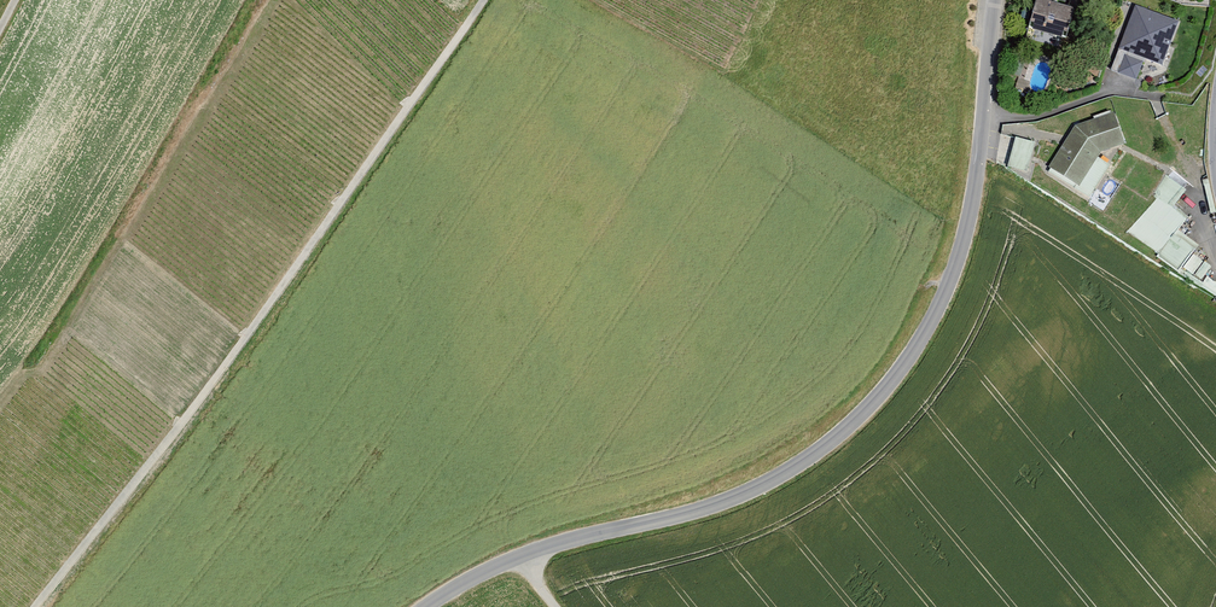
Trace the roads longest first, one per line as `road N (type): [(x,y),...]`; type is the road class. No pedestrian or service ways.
road 1 (tertiary): [(426,606),(548,547),(707,508),(768,482),(828,444),(882,392),(926,331),(956,267),(972,205),(997,0)]
road 2 (track): [(485,0),(30,606)]

